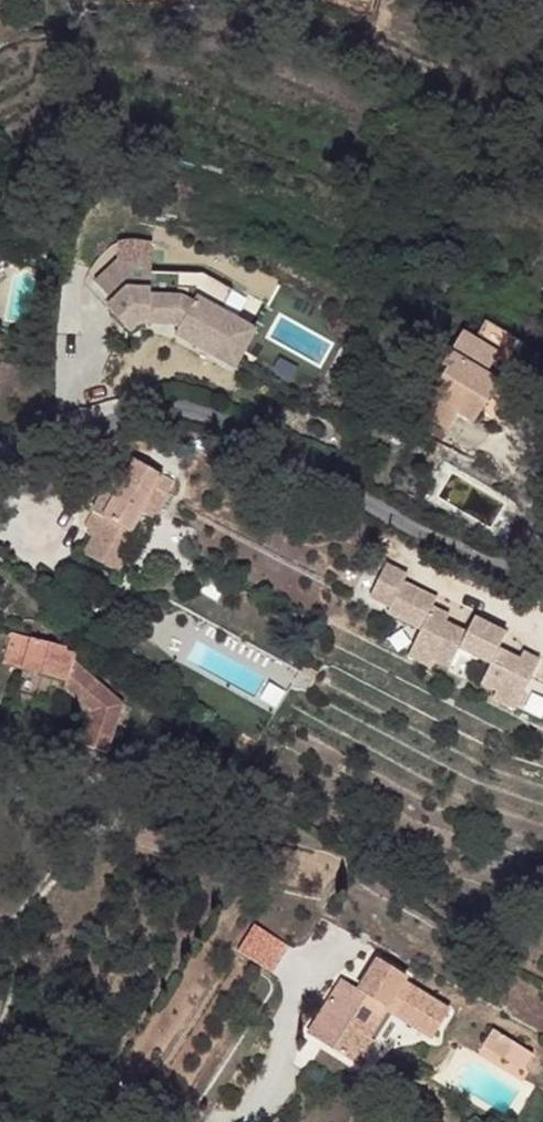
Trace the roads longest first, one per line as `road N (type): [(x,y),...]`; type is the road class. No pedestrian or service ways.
road 1 (residential): [(542,582),(379,515),(239,438),(149,422),(24,433),(0,442)]

